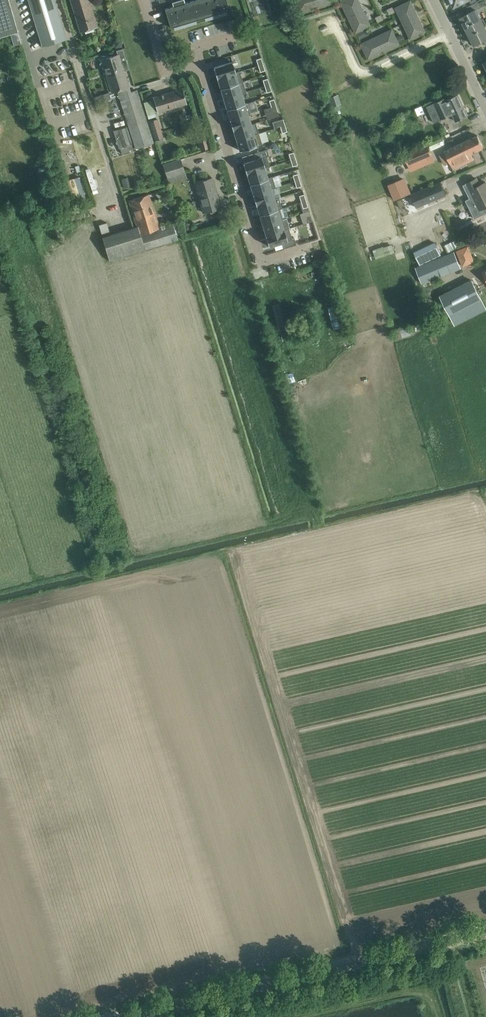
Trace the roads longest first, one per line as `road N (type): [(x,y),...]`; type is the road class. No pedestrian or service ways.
road 1 (tertiary): [(124,1016),(485,930)]
road 2 (residential): [(311,246),(262,261),(200,61),(175,67),(161,59),(143,0)]
road 3 (track): [(450,35),(360,78),(332,17)]
road 4 (unclassified): [(485,109),(434,0)]

